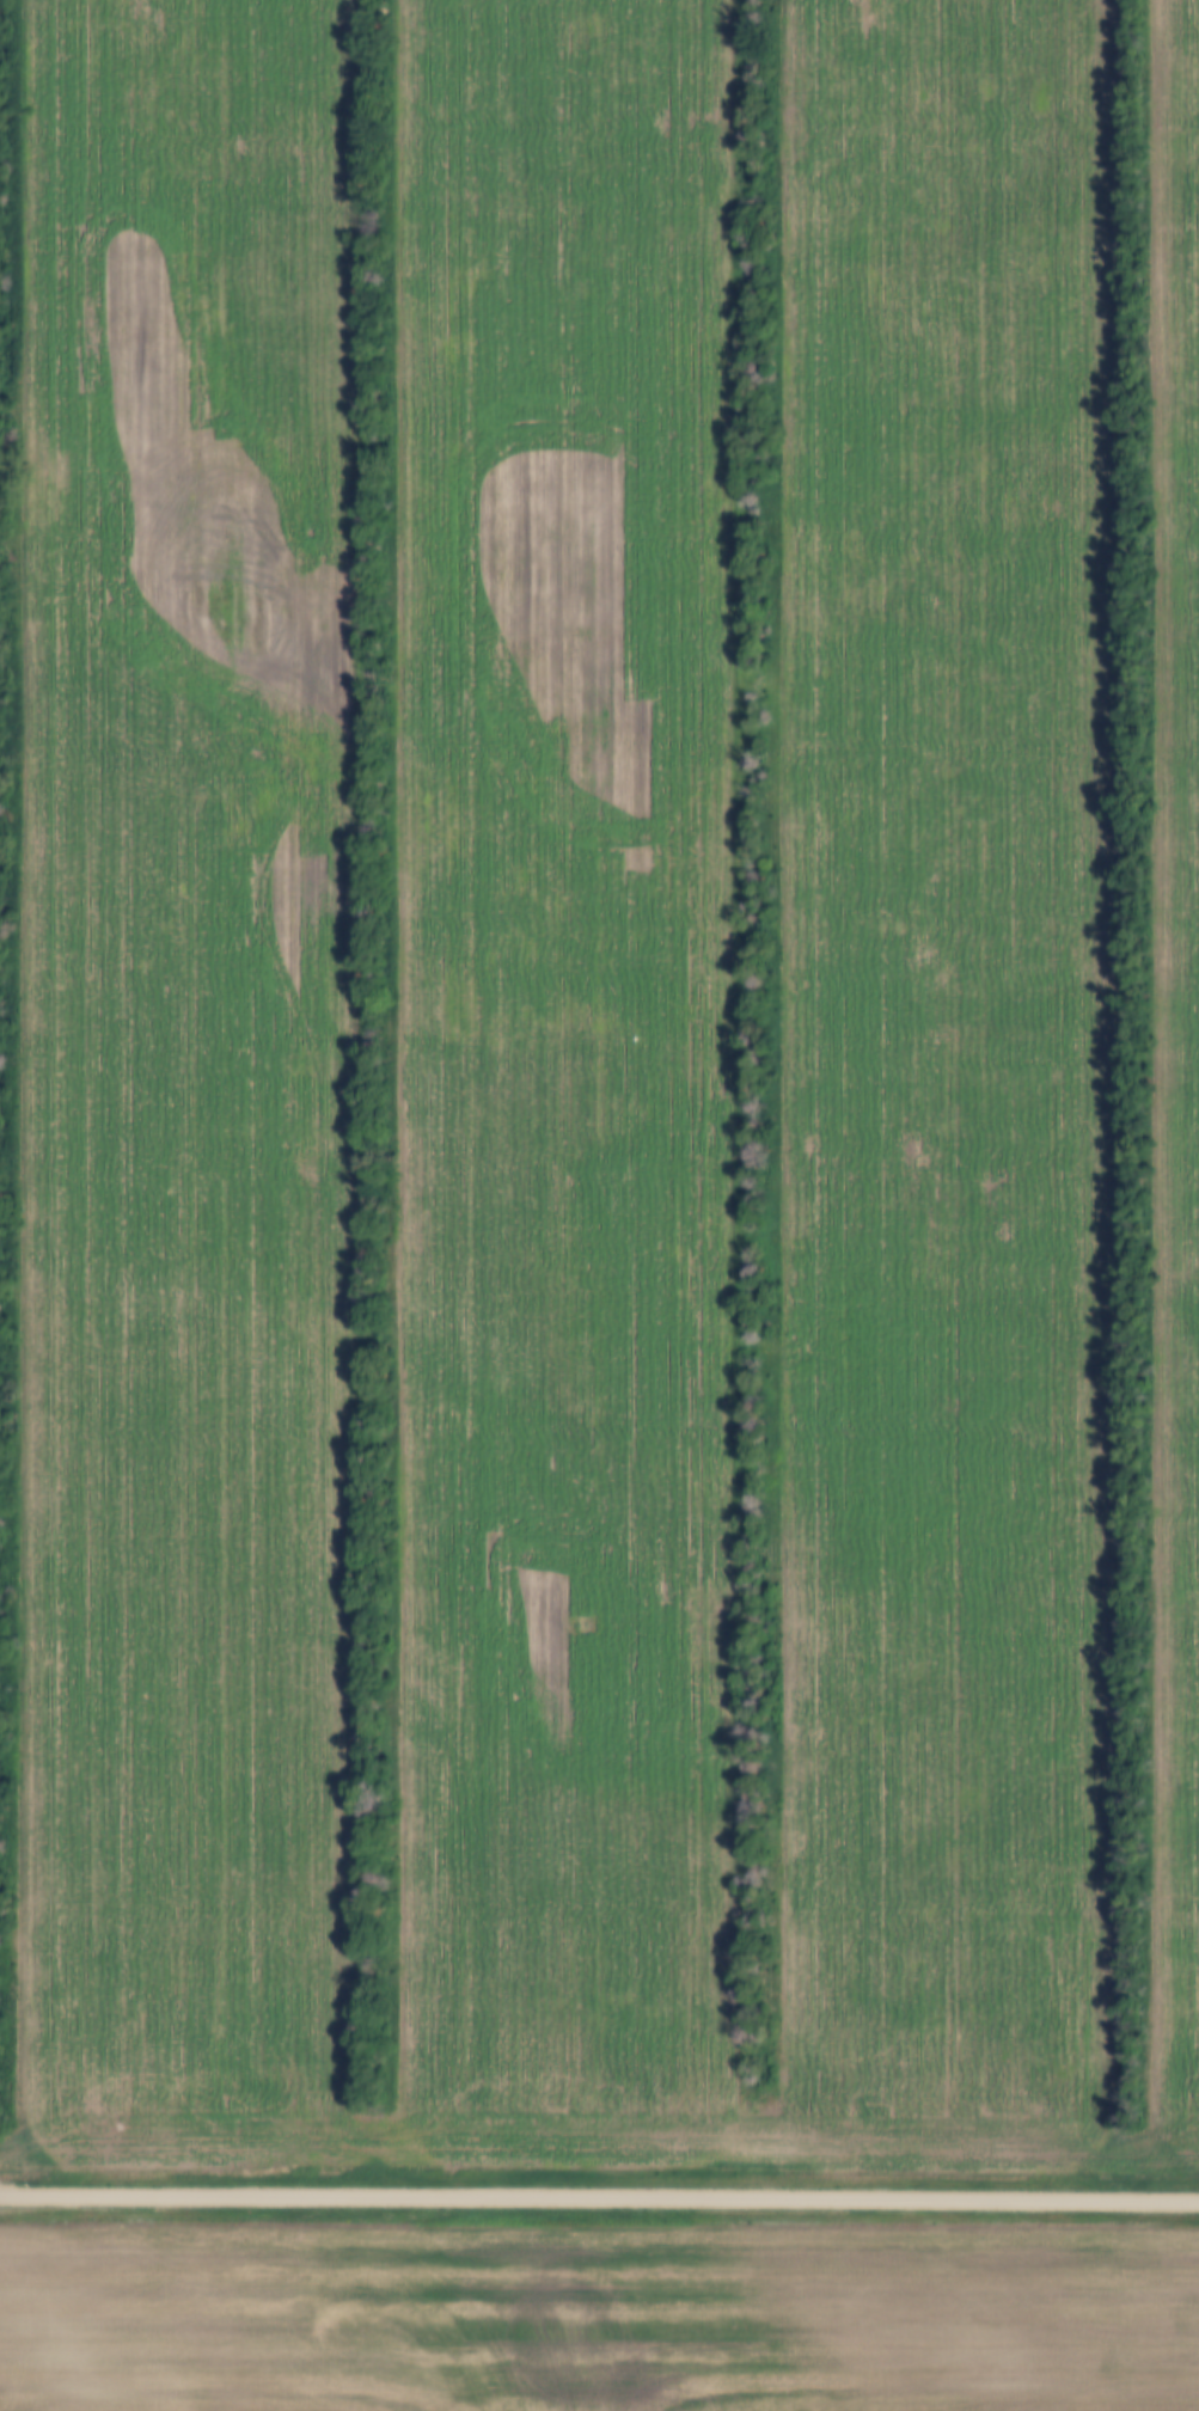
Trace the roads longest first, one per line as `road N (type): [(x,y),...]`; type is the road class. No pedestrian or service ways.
road 1 (residential): [(1198,2204),(0,2197)]

